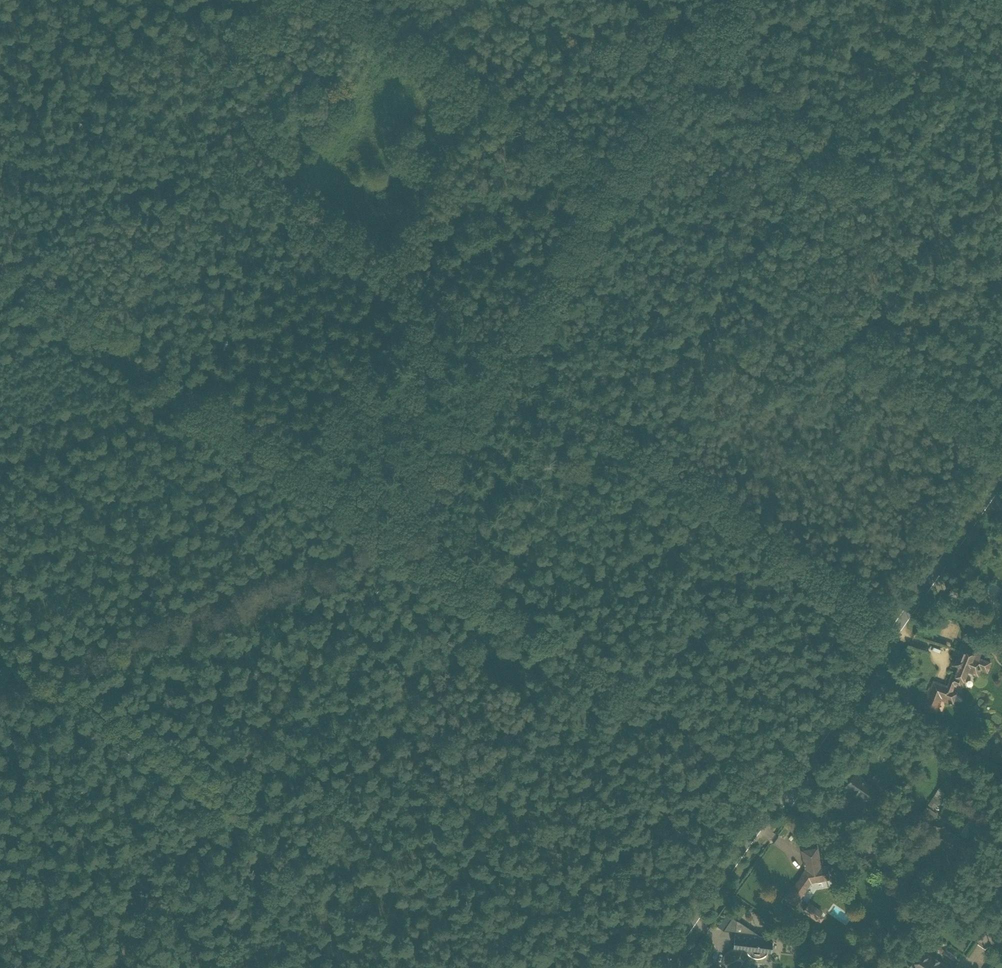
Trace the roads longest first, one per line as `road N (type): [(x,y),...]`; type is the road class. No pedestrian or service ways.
road 1 (residential): [(1001,481),(776,800)]
road 2 (residential): [(1001,951),(776,800)]
road 3 (residential): [(776,800),(660,967)]

